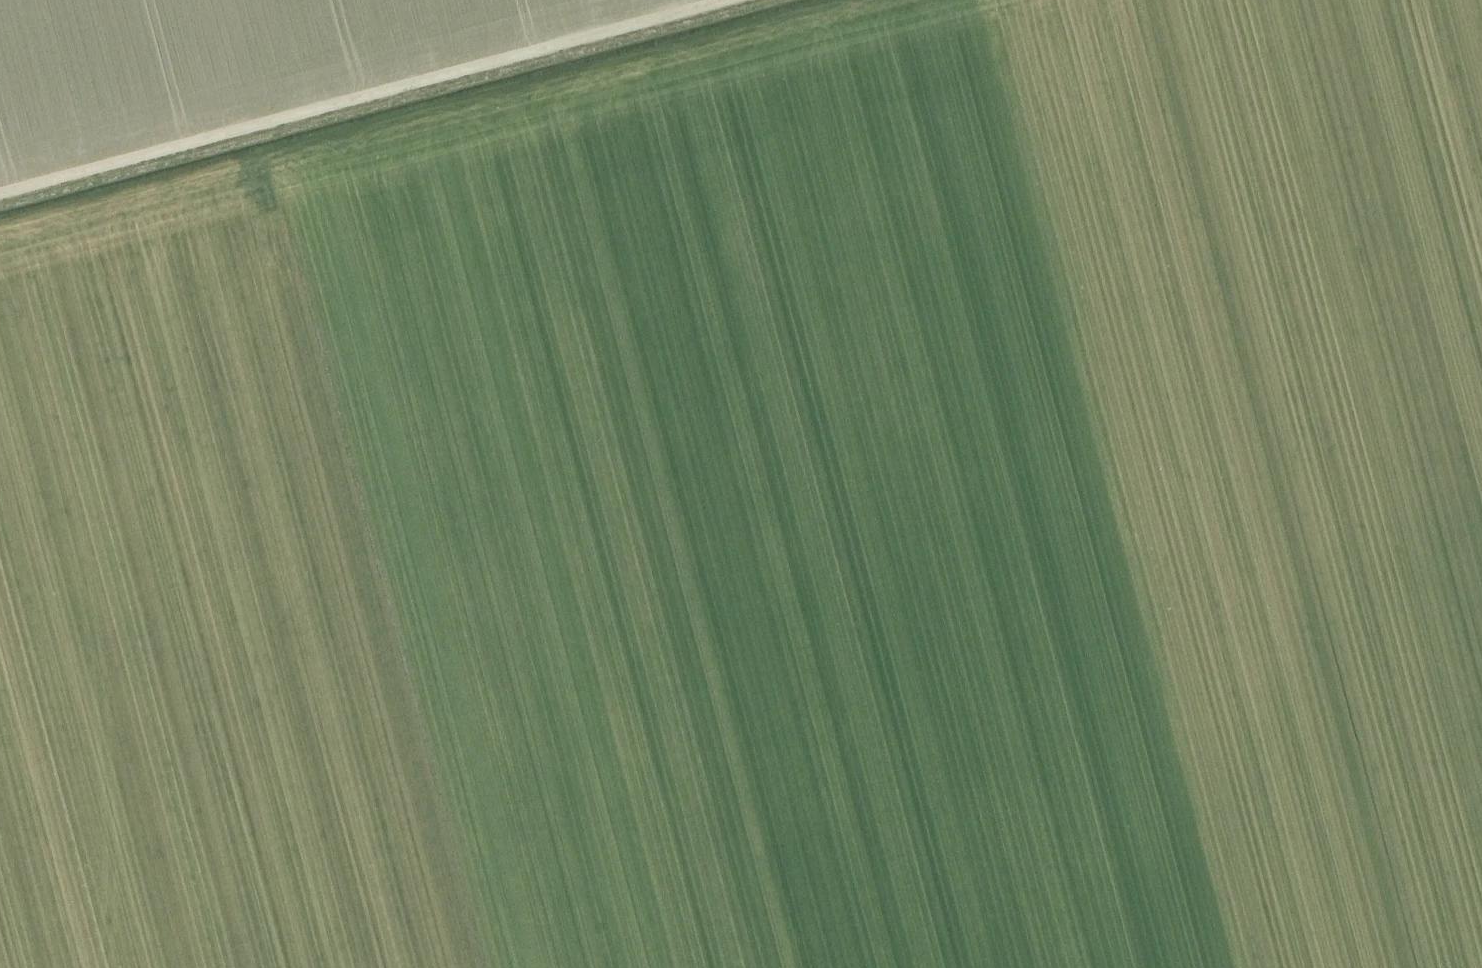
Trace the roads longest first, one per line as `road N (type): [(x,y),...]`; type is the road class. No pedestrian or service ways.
road 1 (track): [(726,0),(0,192)]

